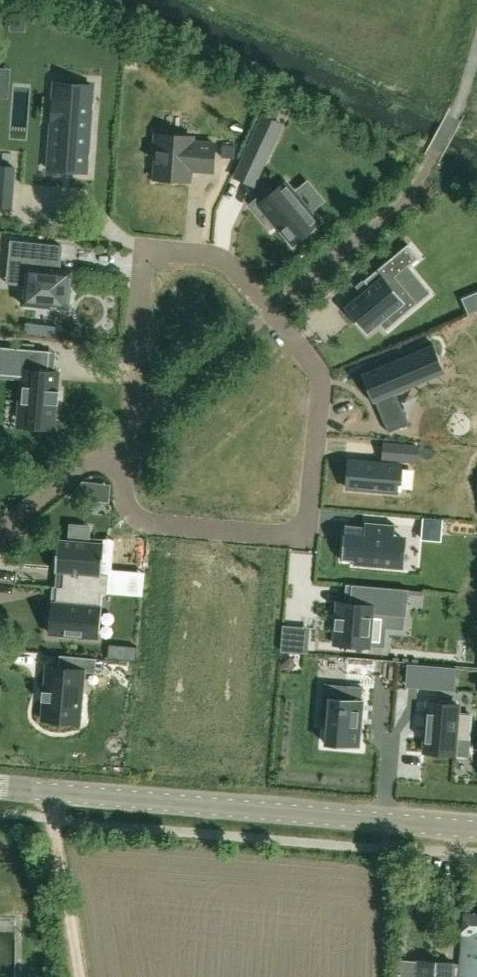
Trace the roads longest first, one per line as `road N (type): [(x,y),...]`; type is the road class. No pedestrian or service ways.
road 1 (residential): [(128,429),(122,496),(132,517),(305,534),(324,378),(226,255),(145,246)]
road 2 (tertiary): [(0,787),(476,828)]
road 3 (track): [(82,976),(56,793)]
road 4 (residential): [(145,246),(128,429)]
road 5 (residential): [(0,534),(128,429)]

